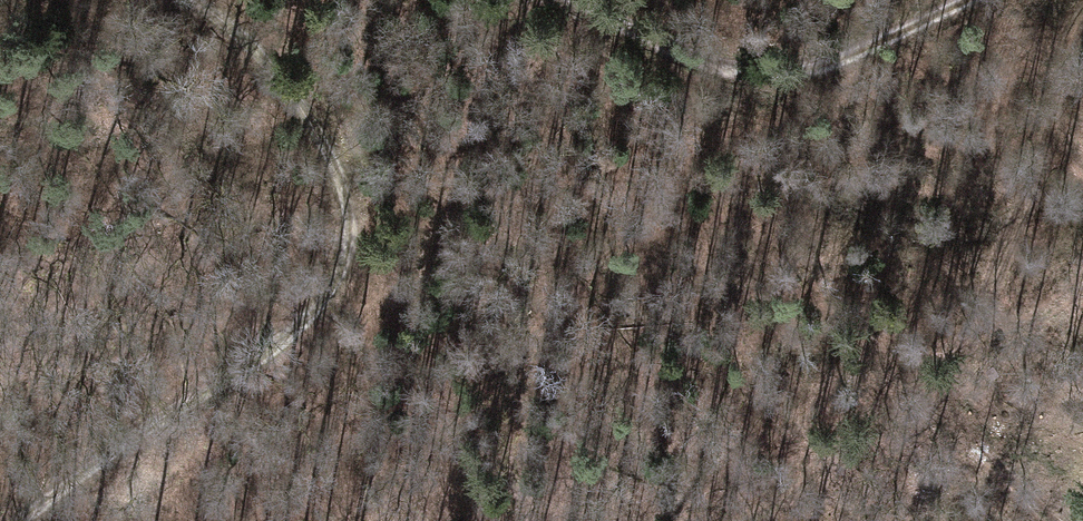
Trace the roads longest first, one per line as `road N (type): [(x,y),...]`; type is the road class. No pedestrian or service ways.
road 1 (track): [(205,0),(274,68),(333,149),(347,230),(329,301),(29,520)]
road 2 (track): [(738,520),(812,484),(966,326),(1050,162),(1082,19)]
road 3 (track): [(979,0),(833,63),(771,77),(705,60),(582,0)]
road 4 (track): [(315,311),(345,331),(364,366),(375,460),(393,503),(412,520)]

